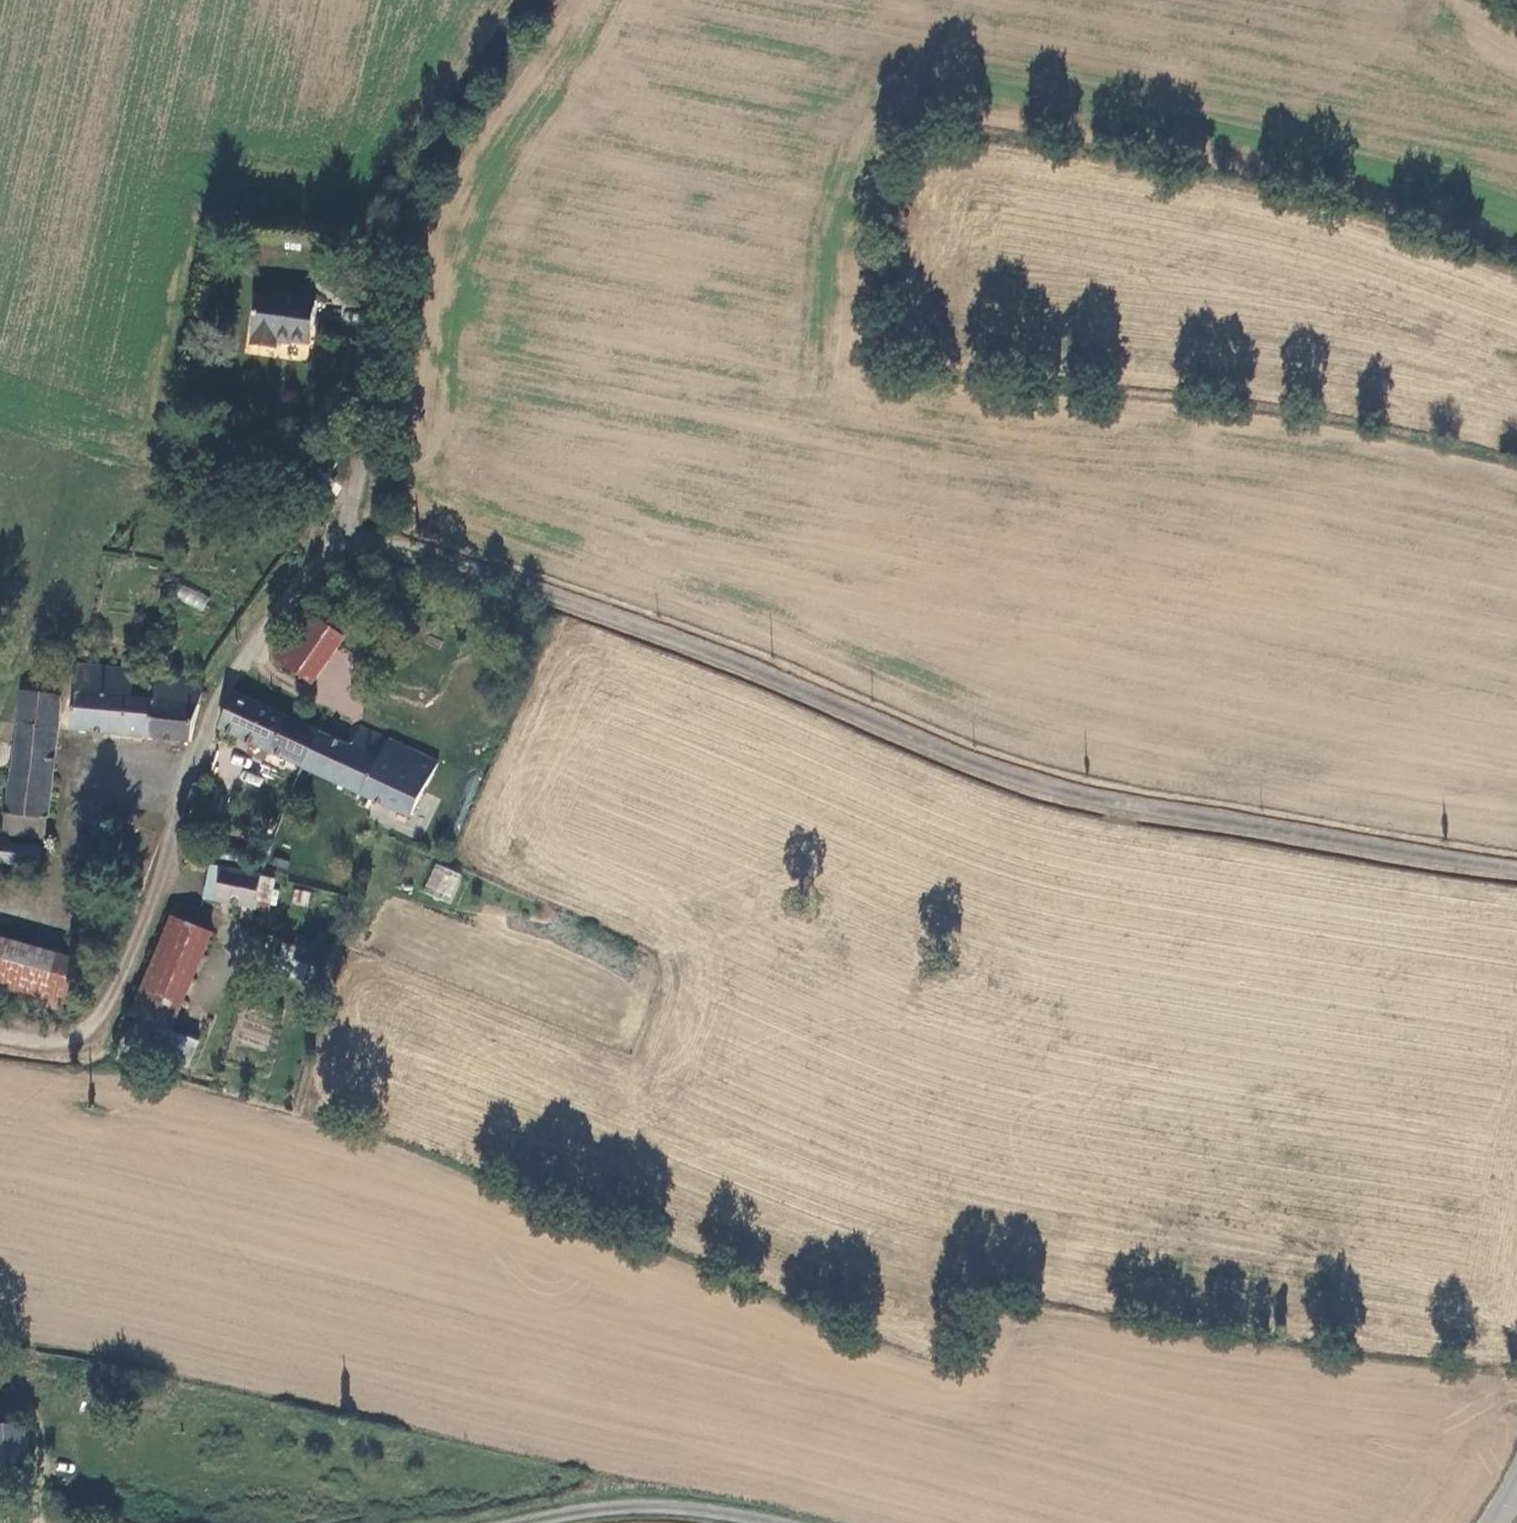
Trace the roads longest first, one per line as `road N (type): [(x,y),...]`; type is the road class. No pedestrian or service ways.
road 1 (unclassified): [(0,1037),(60,1045),(88,1030),(140,930),(228,686),(327,550),(376,543),(737,661),(1019,780),(1138,810),(1516,869)]
road 2 (unclassified): [(543,1522),(666,1508),(773,1522)]

